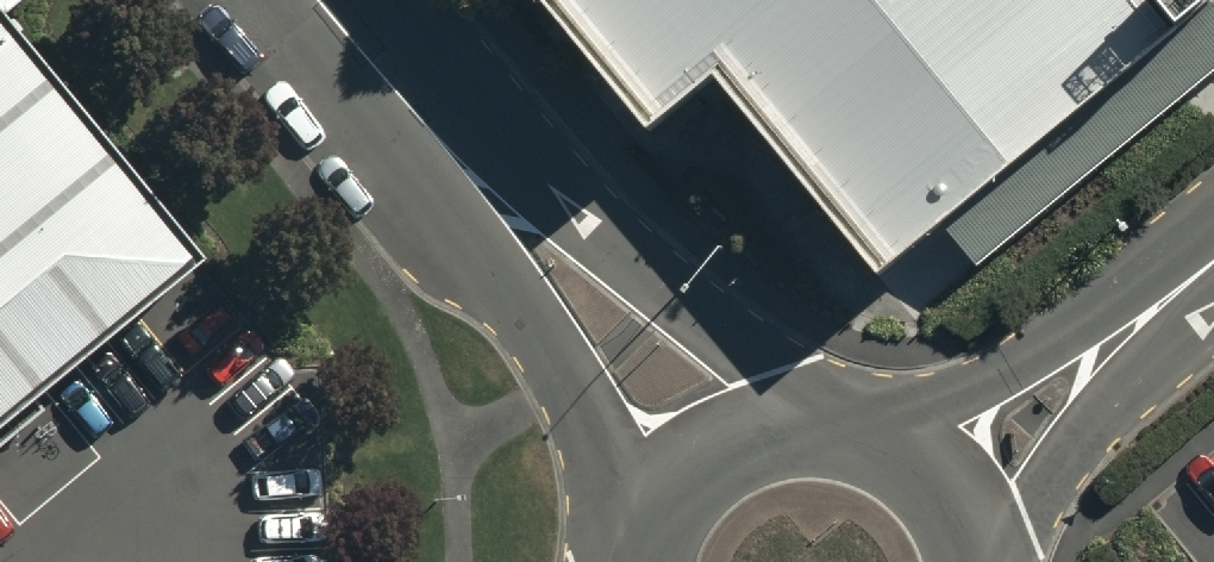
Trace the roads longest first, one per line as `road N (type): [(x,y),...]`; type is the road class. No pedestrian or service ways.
road 1 (unclassified): [(472,171),(582,218),(831,424)]
road 2 (unclassified): [(648,546),(609,454),(488,268),(472,171)]
road 3 (unclassified): [(648,546),(673,496),(712,455),(757,431),(831,424)]
road 4 (unclassified): [(472,171),(328,0)]
road 5 (unclassified): [(831,424),(905,446),(945,477),(973,518),(987,561)]

